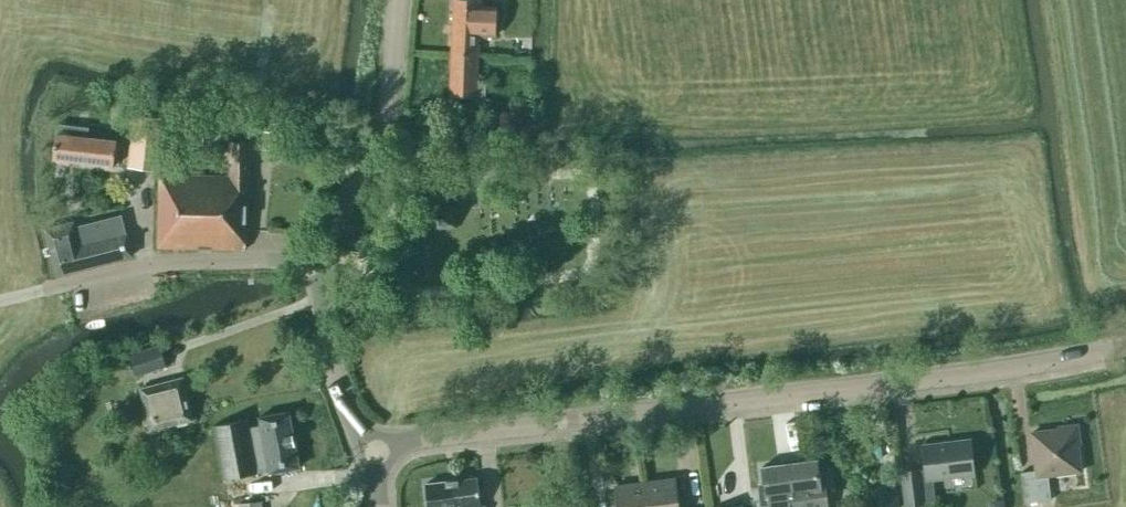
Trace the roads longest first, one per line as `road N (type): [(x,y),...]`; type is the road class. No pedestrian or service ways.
road 1 (tertiary): [(374,447),(915,382),(1125,345)]
road 2 (unclassified): [(318,261),(146,266),(0,301)]
road 3 (tertiary): [(318,261),(382,125),(399,0)]
road 4 (tertiary): [(374,447),(342,404),(318,305),(318,261)]

